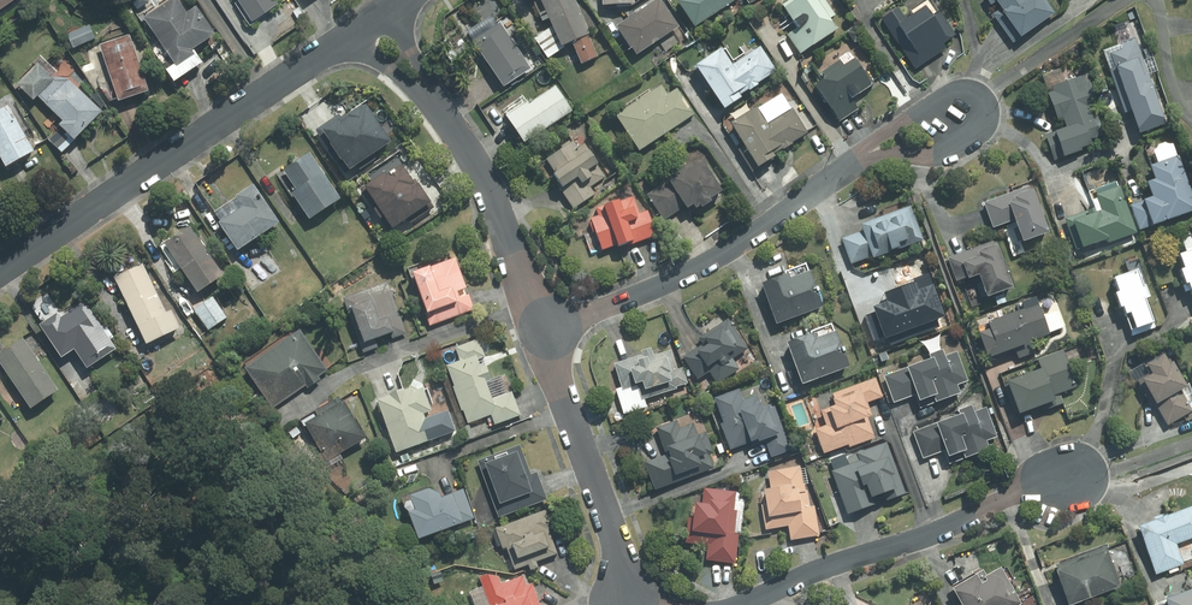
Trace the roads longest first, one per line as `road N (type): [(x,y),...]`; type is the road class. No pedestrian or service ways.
road 1 (residential): [(354,36),(0,270)]
road 2 (residential): [(1067,478),(744,604)]
road 3 (residential): [(851,166),(684,275),(549,327)]
road 4 (residential): [(622,603),(618,550),(556,379),(549,327)]
road 5 (residential): [(851,166),(949,92),(982,95),(988,118),(978,137),(941,157),(906,156)]
road 6 (residential): [(549,327),(481,176),(442,116)]

